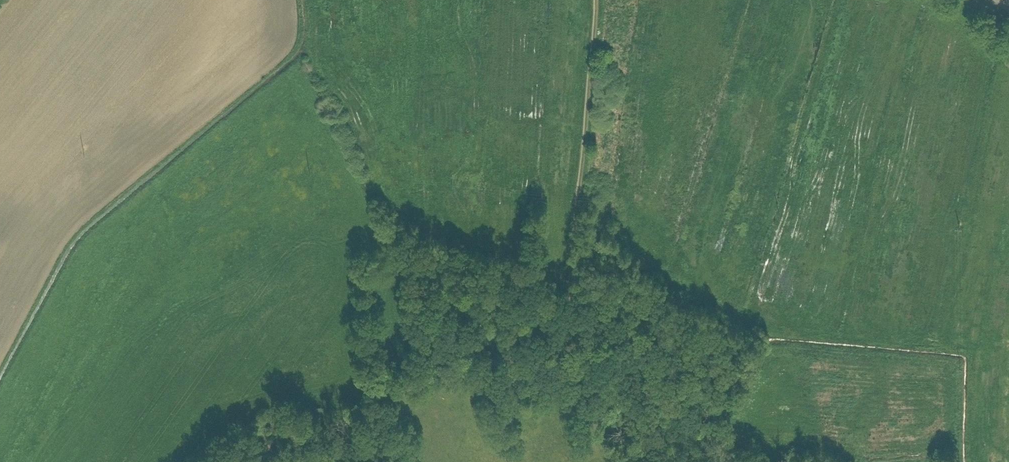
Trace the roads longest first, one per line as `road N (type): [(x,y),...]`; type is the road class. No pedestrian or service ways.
road 1 (track): [(663,461),(658,431),(588,361),(574,308),(596,0)]

